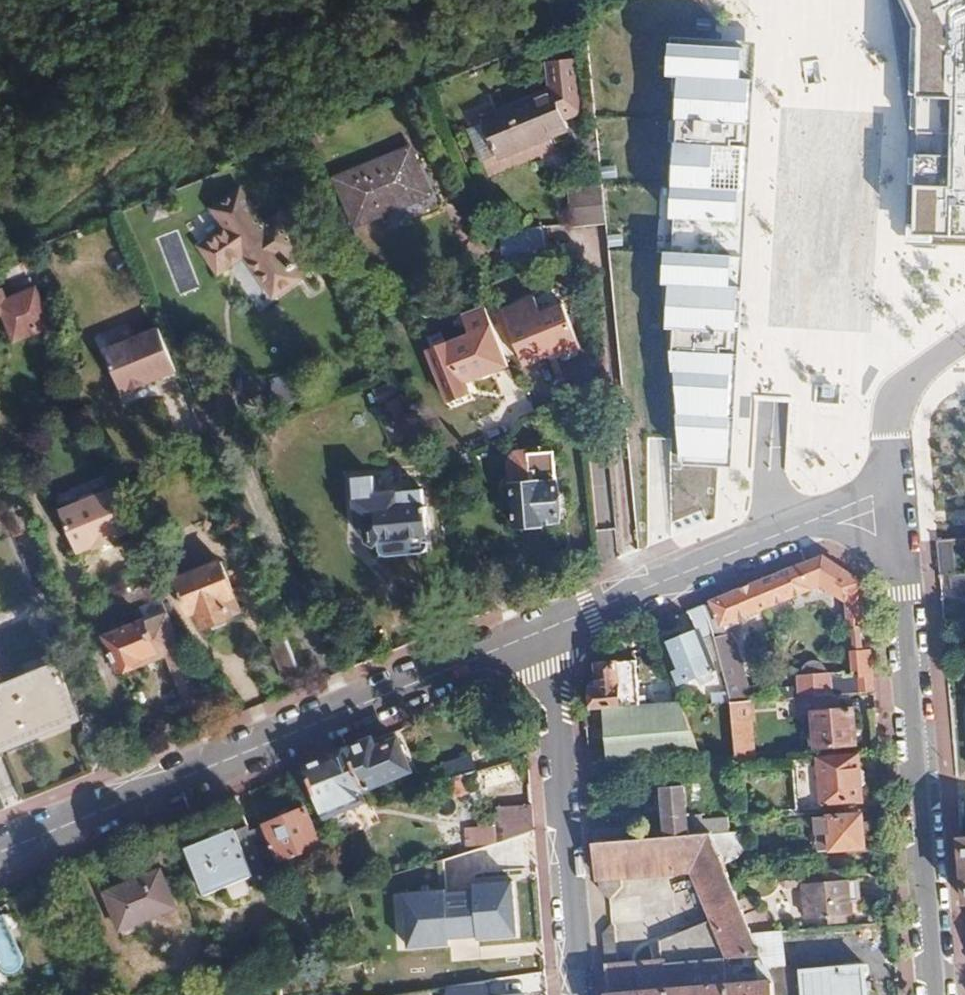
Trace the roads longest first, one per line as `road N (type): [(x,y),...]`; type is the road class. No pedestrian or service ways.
road 1 (residential): [(0,855),(531,637)]
road 2 (track): [(0,187),(440,31),(469,0)]
road 3 (residential): [(892,487),(935,994)]
road 4 (residential): [(531,637),(892,487)]
road 5 (residential): [(579,994),(560,738),(531,637)]
road 6 (residential): [(964,341),(911,379),(894,401),(892,487)]

